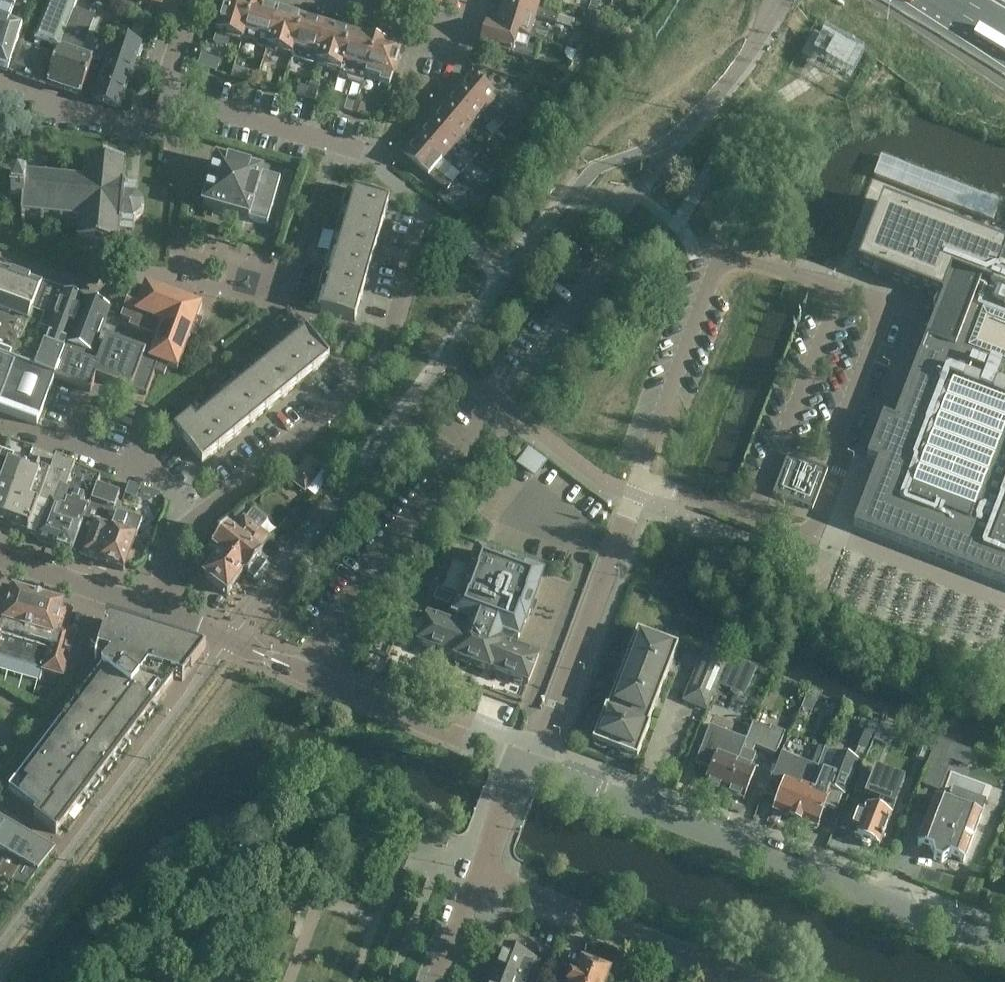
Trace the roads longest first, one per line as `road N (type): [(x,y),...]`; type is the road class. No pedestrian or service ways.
road 1 (residential): [(1004,948),(523,762)]
road 2 (residential): [(200,519),(371,374),(392,338),(431,213)]
road 3 (unclassified): [(639,477),(719,268),(748,260),(810,280)]
road 4 (unclassified): [(523,762),(230,640)]
road 5 (unclassified): [(523,762),(603,587),(639,477)]
road 6 (residential): [(751,968),(485,864)]
road 7 (residential): [(359,149),(167,97)]
road 8 (residential): [(167,97),(155,127),(129,130),(0,89)]
road 9 (residential): [(336,1),(450,37),(468,29),(477,0)]
road 10 (residential): [(155,613),(0,557)]
road 11 (residential): [(200,519),(160,479),(68,447)]
road 12 (residential): [(440,981),(485,864)]
road 13 (unclassified): [(639,477),(754,520)]

